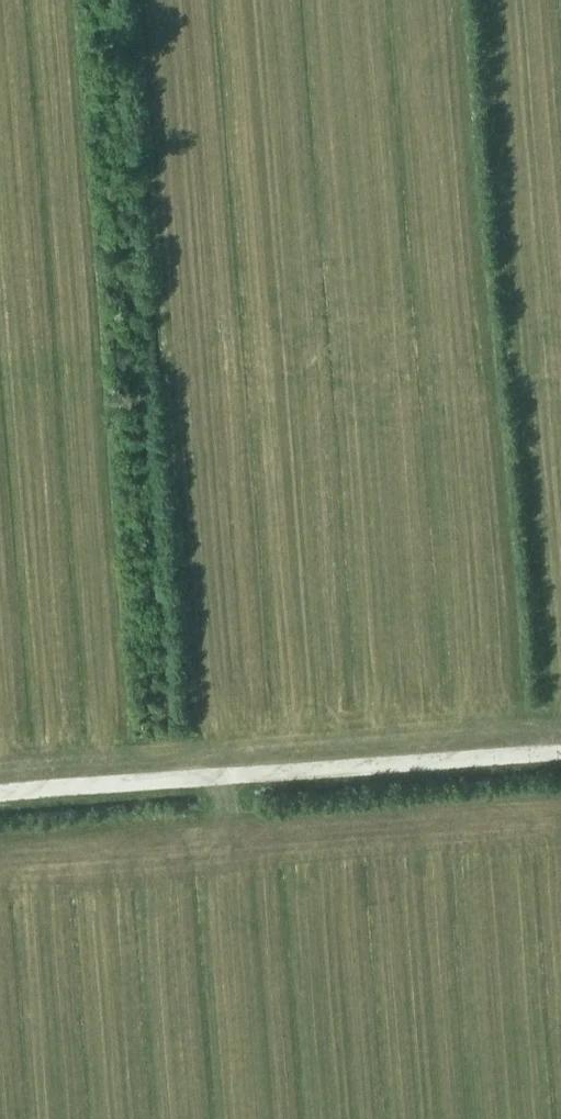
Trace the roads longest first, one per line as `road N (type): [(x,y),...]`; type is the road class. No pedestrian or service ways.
road 1 (track): [(560,748),(0,792)]

